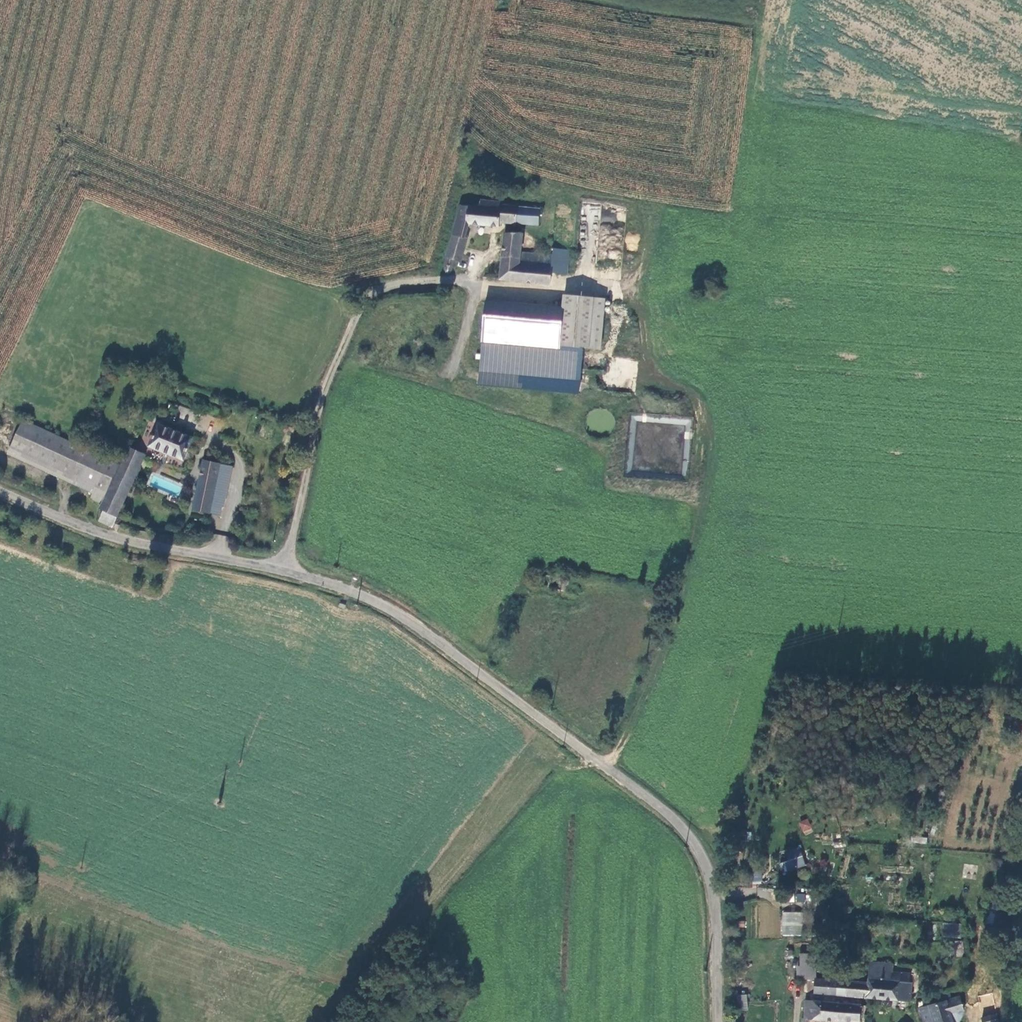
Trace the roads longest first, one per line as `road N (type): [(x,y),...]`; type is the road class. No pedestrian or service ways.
road 1 (unclassified): [(720,1021),(714,901),(686,832),(402,616),(283,570)]
road 2 (unclassified): [(283,570),(324,390),(360,303),(371,288),(396,282),(477,282)]
road 3 (unclassified): [(283,570),(99,532),(0,493)]

